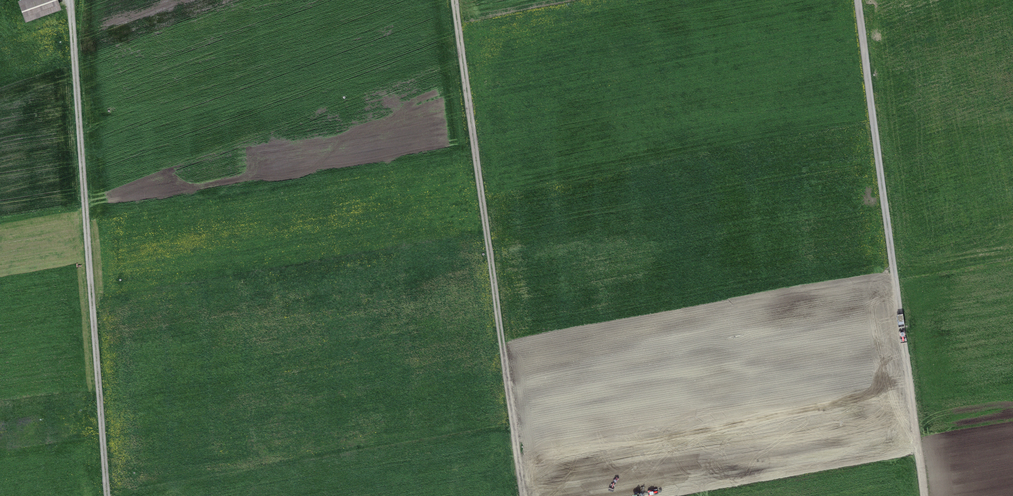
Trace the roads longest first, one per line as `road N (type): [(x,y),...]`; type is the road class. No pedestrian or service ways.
road 1 (track): [(461,0),(527,495)]
road 2 (track): [(924,495),(860,0)]
road 3 (track): [(71,0),(109,495)]

